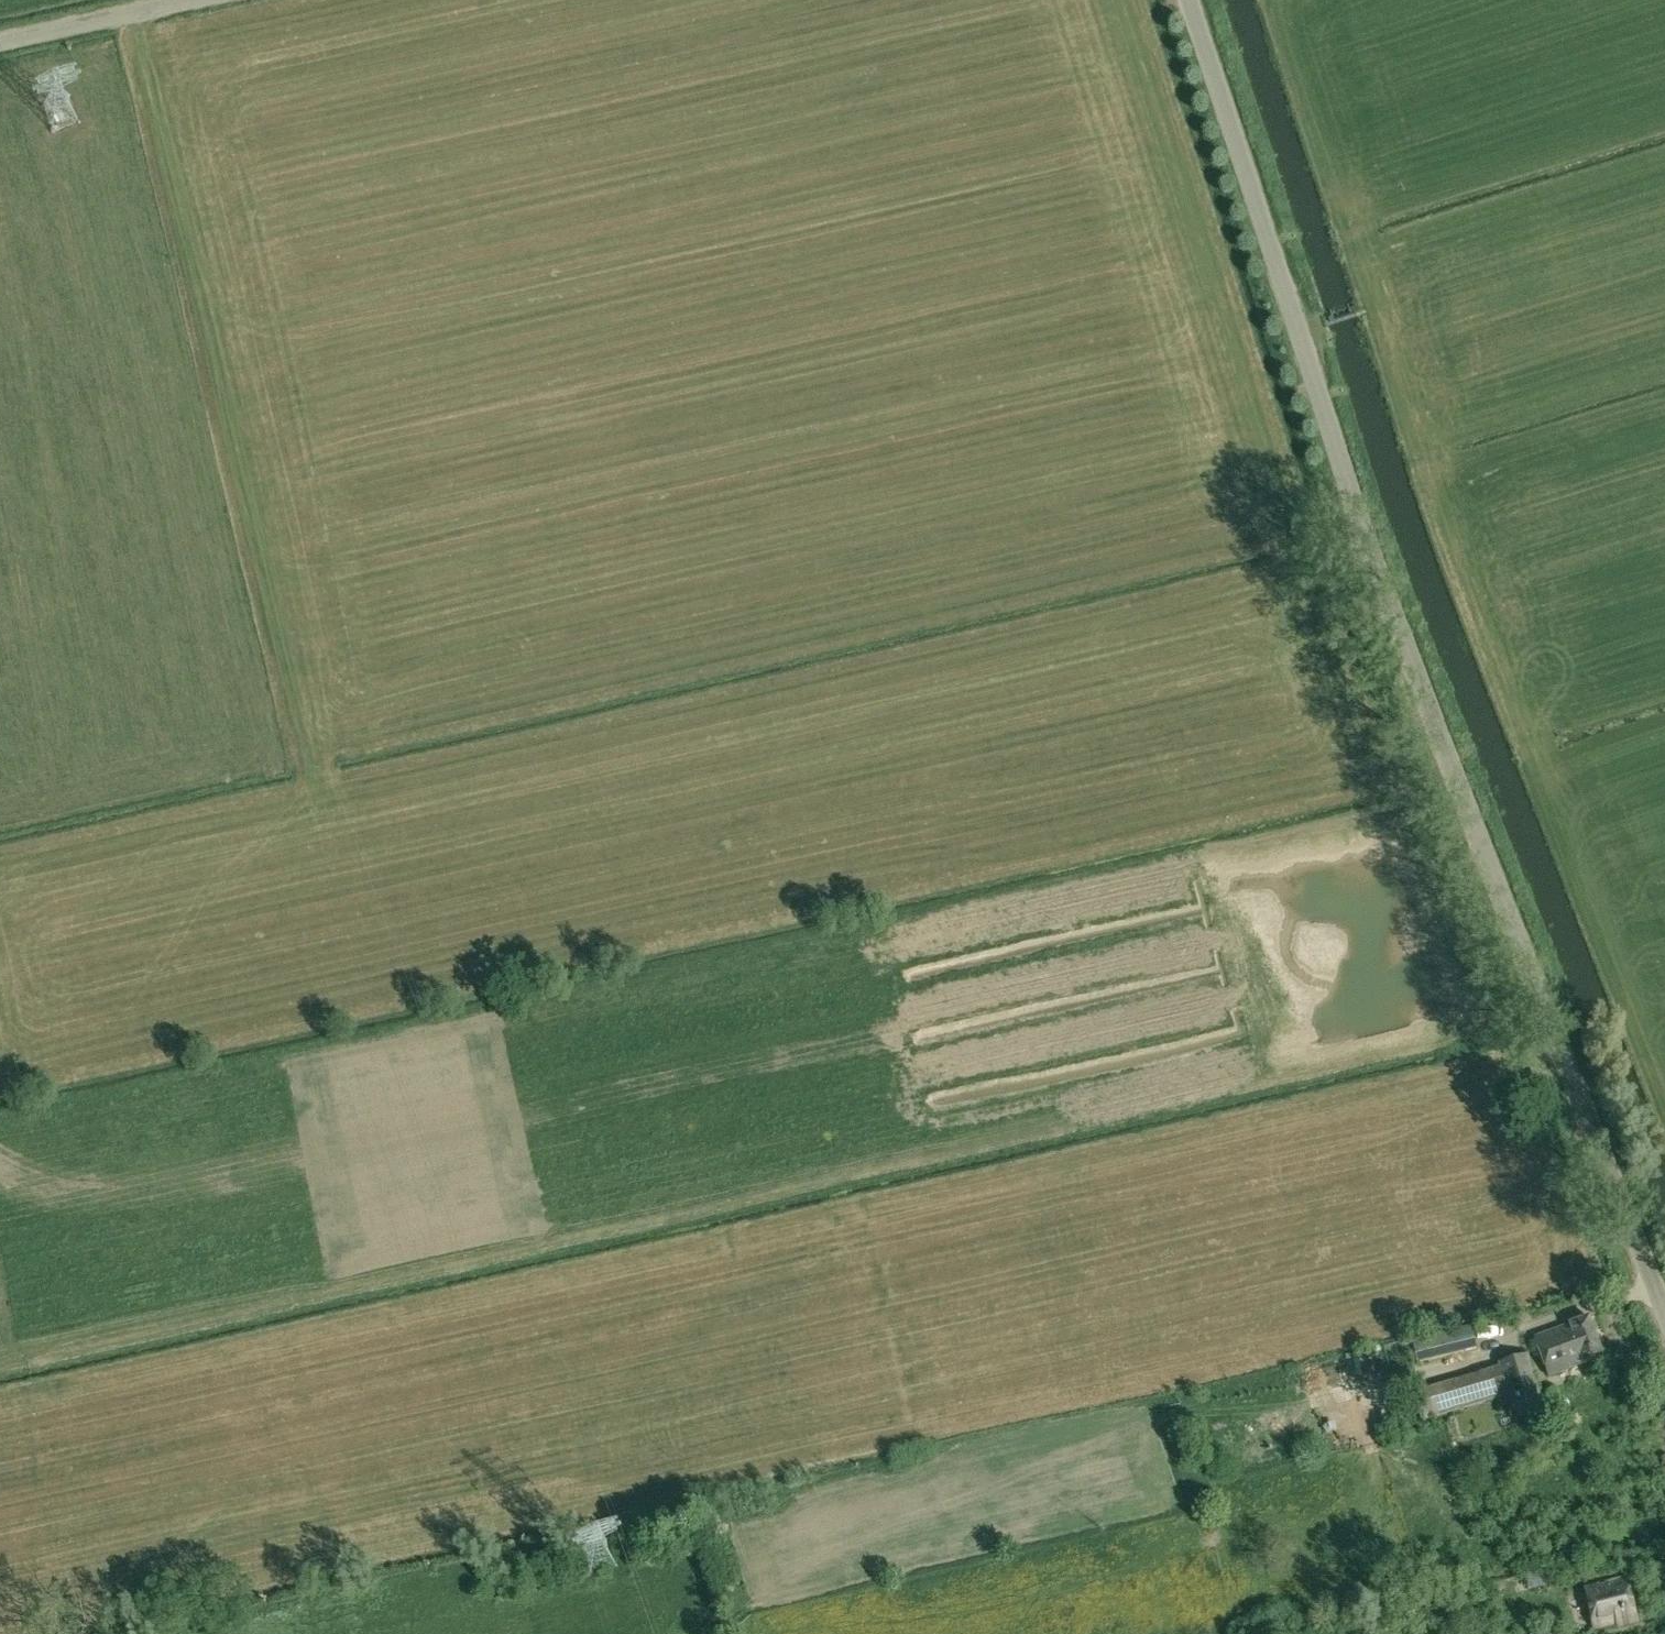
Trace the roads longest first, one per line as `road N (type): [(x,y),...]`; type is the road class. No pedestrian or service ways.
road 1 (unclassified): [(1664,1306),(1382,590),(1191,0)]
road 2 (unclassified): [(0,42),(188,0)]

